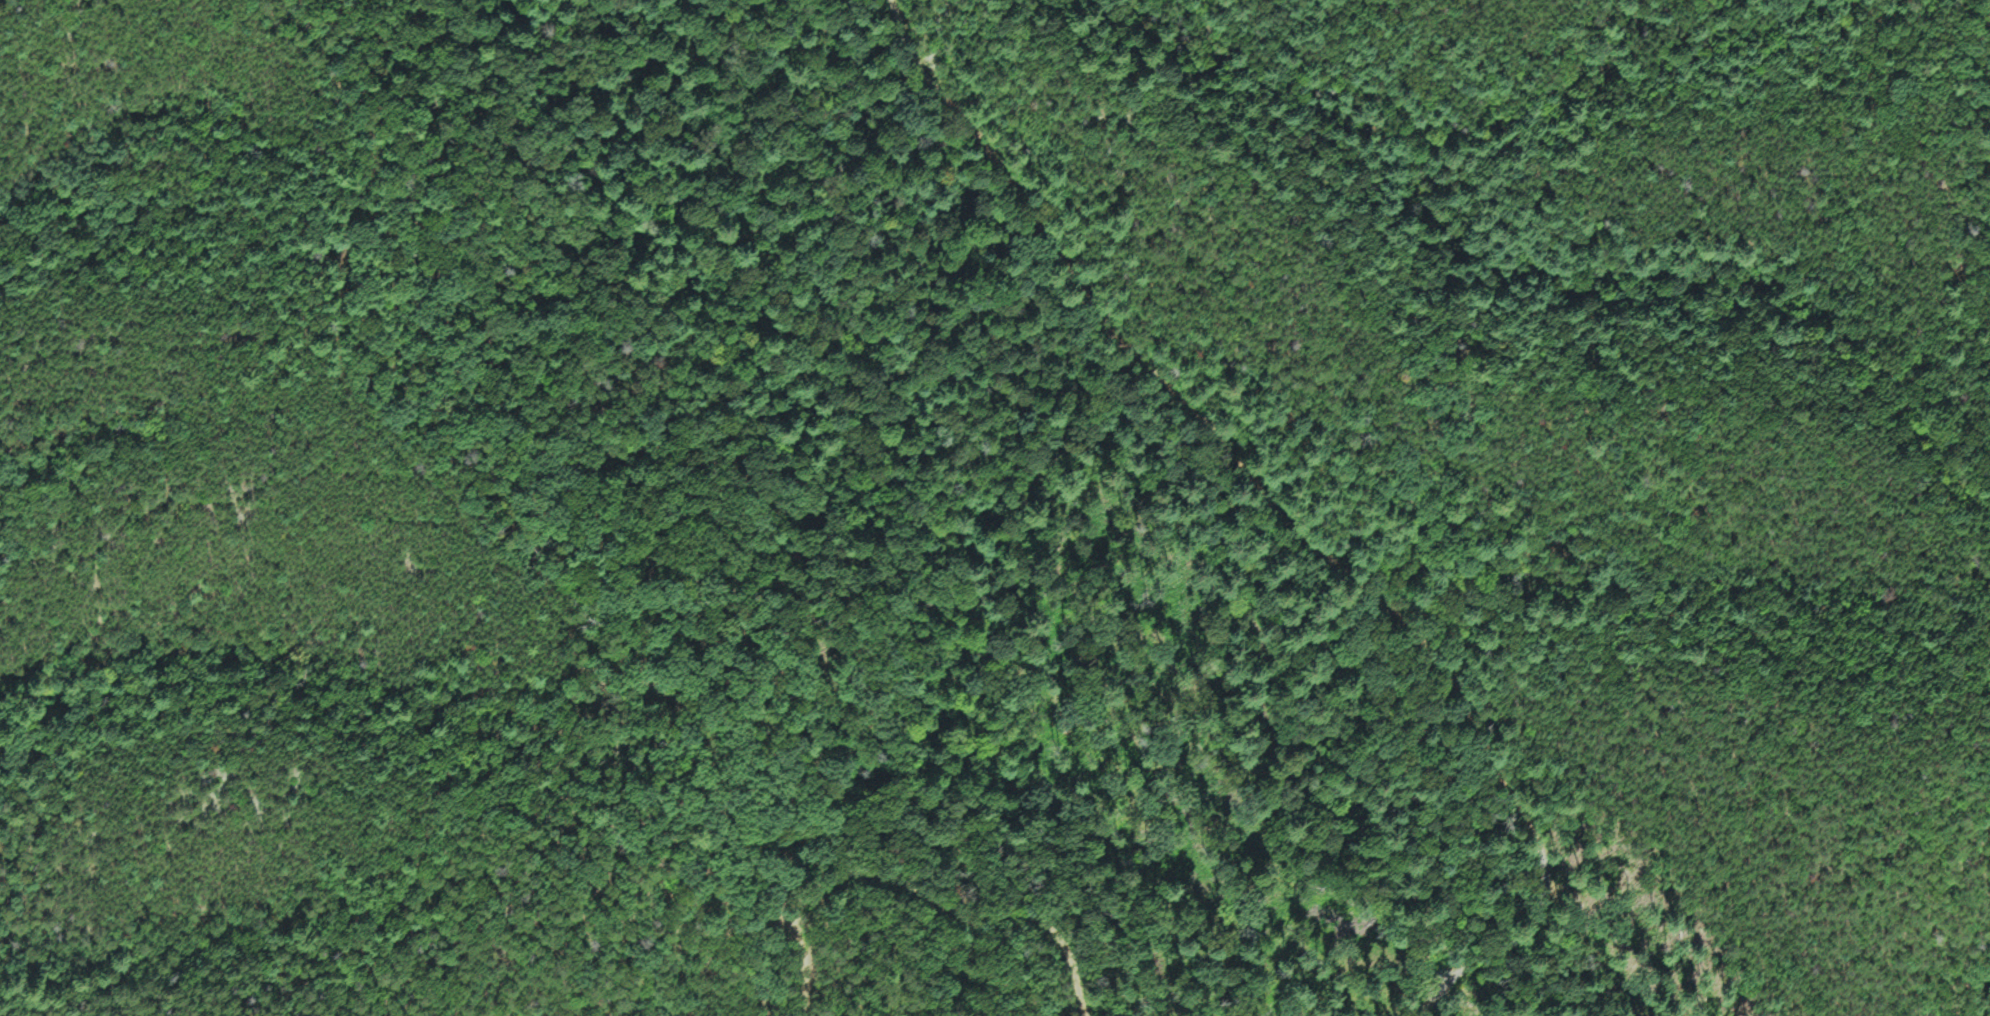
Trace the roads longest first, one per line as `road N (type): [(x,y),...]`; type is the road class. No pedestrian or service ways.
road 1 (track): [(1446,1015),(1495,951),(1534,928),(1555,852),(1501,737),(1300,508),(1093,311),(1033,213),(914,87),(883,0)]
road 2 (track): [(785,1015),(783,912),(913,906),(1055,972),(1085,1015)]

